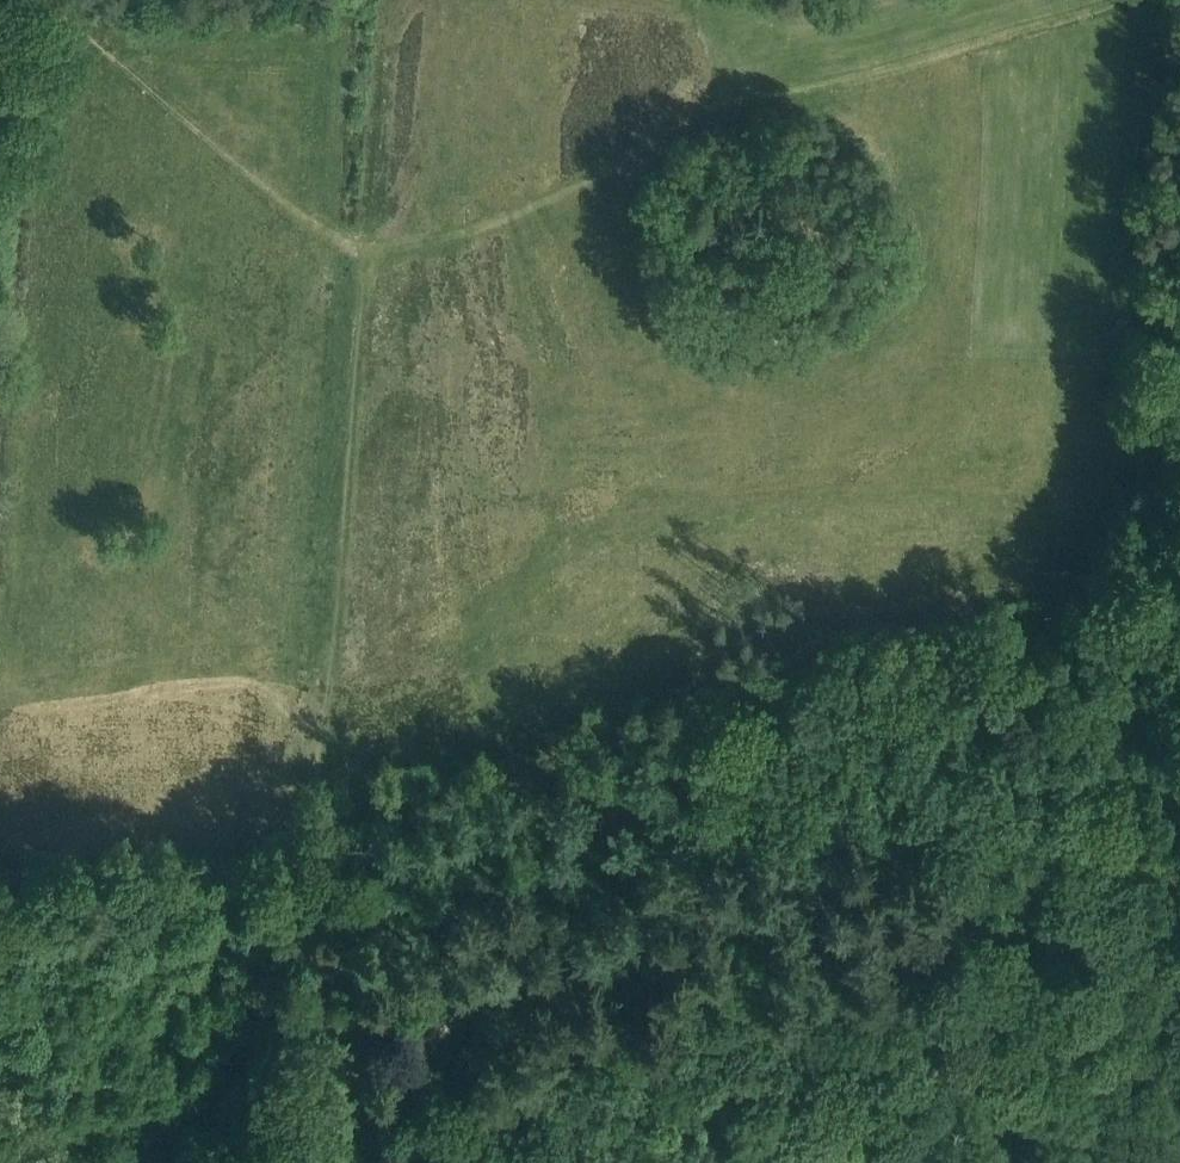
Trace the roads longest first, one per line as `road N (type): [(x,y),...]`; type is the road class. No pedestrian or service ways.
road 1 (track): [(271,1162),(520,974),(600,942),(1131,885)]
road 2 (track): [(364,255),(303,957),(311,988),(391,1075)]
road 3 (track): [(1111,0),(653,134),(497,222),(364,255)]
road 4 (track): [(1179,261),(1131,885)]

